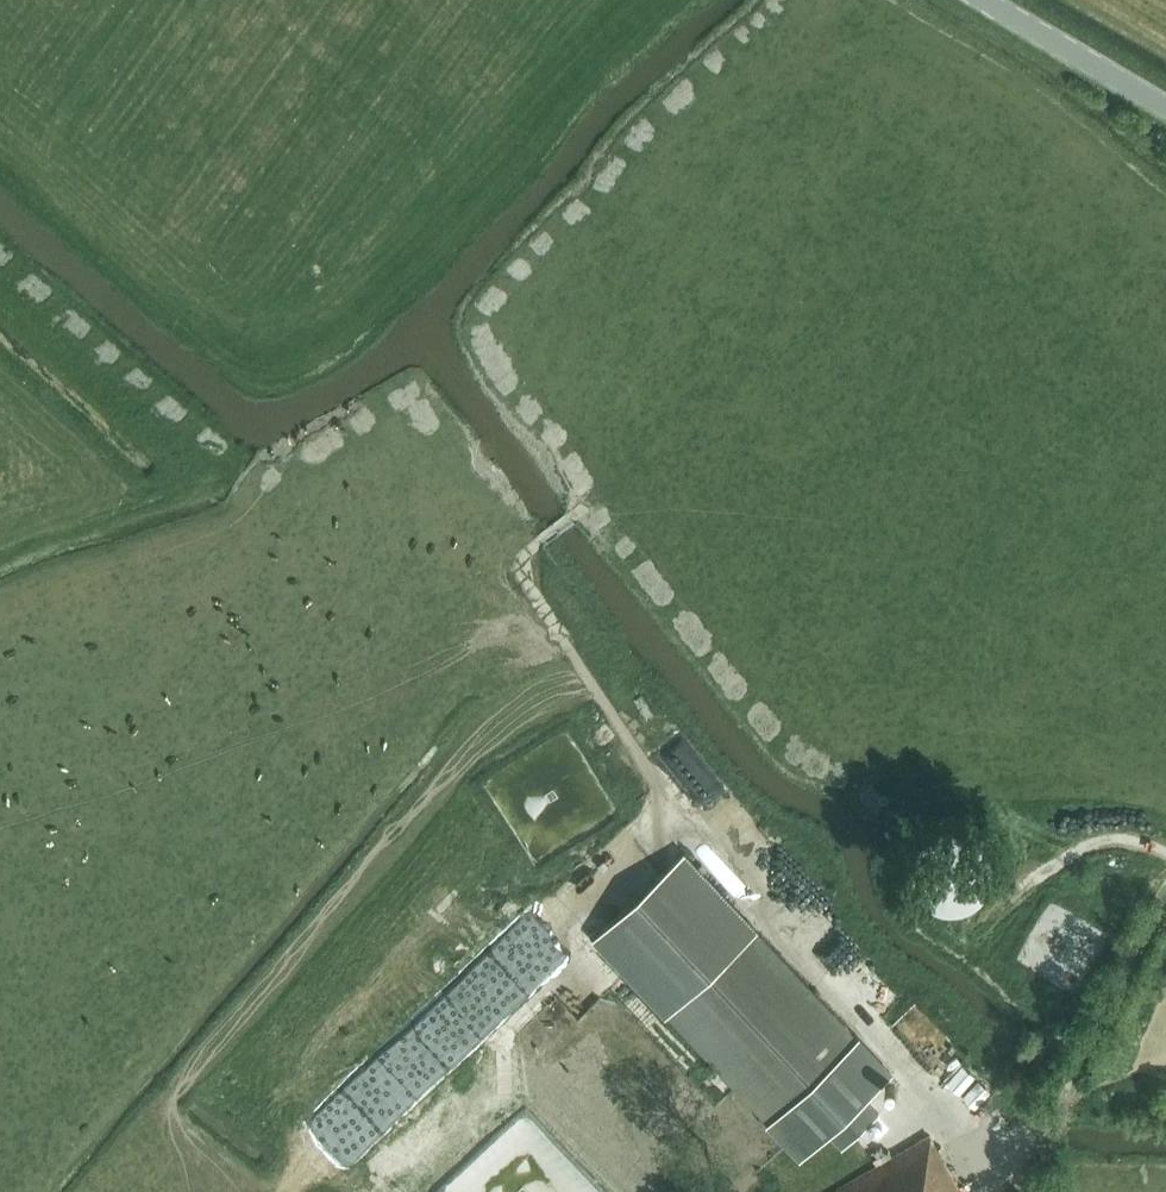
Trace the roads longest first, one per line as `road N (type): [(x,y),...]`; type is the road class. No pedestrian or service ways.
road 1 (tertiary): [(1165,104),(986,0)]

